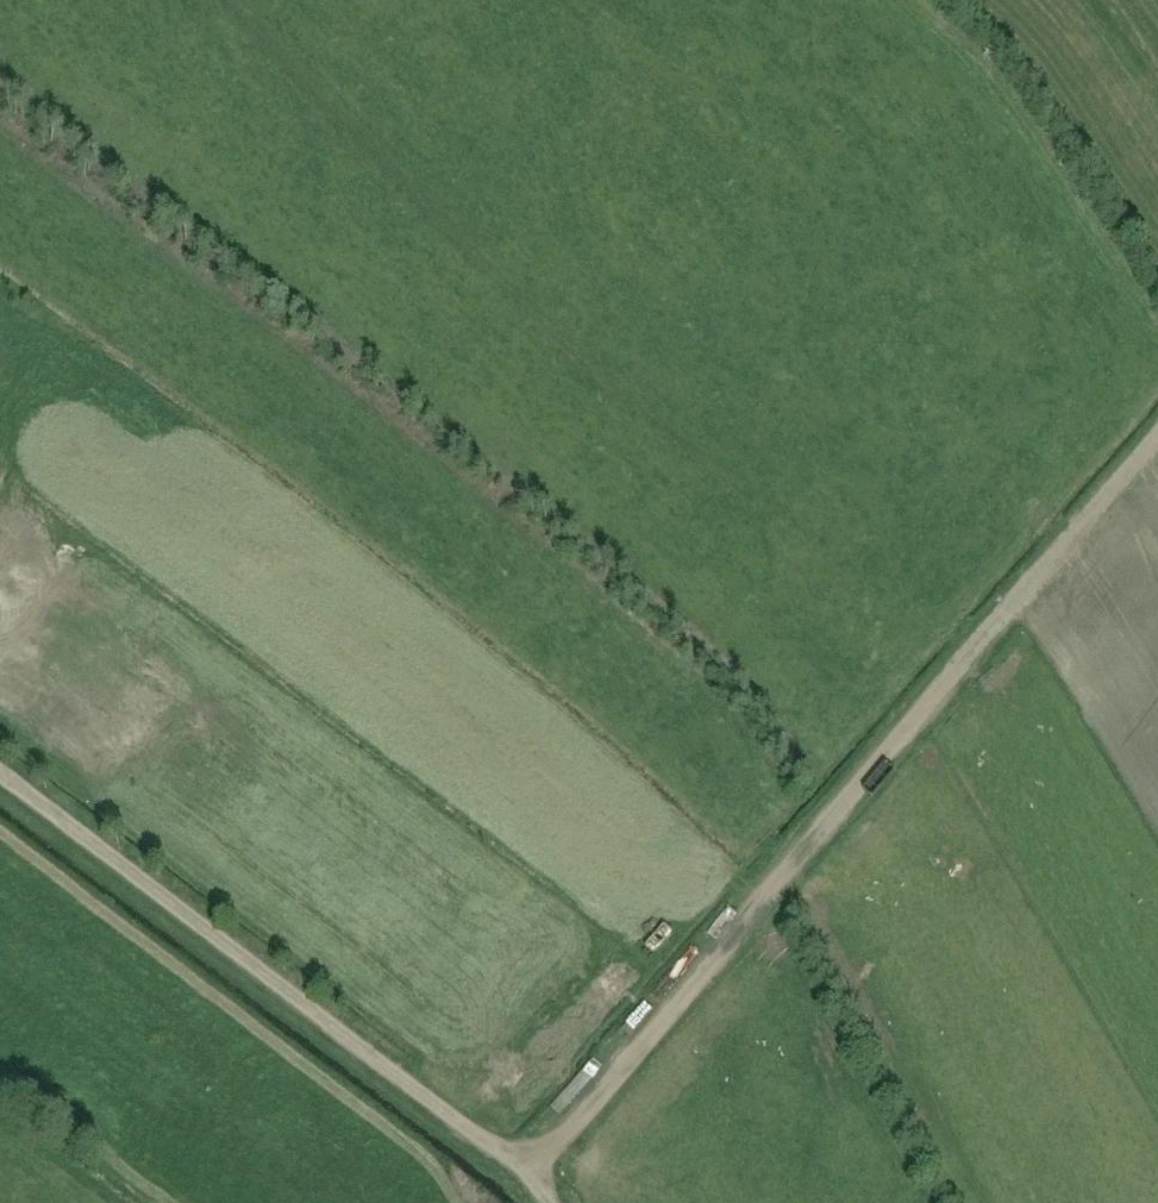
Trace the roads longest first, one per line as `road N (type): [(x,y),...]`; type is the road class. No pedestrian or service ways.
road 1 (track): [(1157,439),(519,1169)]
road 2 (unclassified): [(539,1202),(519,1169),(451,1105),(0,770)]

